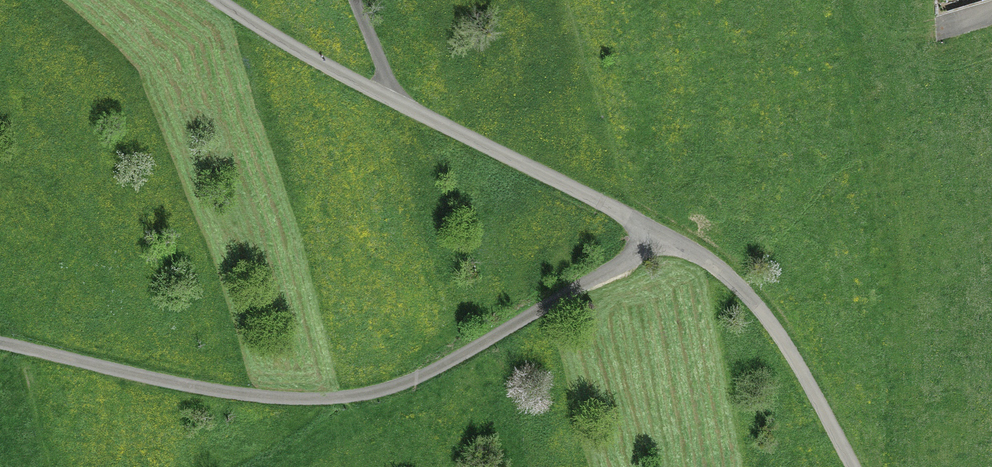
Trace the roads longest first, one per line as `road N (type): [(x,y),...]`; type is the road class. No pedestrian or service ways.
road 1 (unclassified): [(657,232),(609,270),(461,355),(362,394),(299,399),(192,386),(0,342)]
road 2 (unclassified): [(218,0),(276,38),(657,232)]
road 3 (unclassified): [(657,232),(724,272),(767,318),(851,466)]

